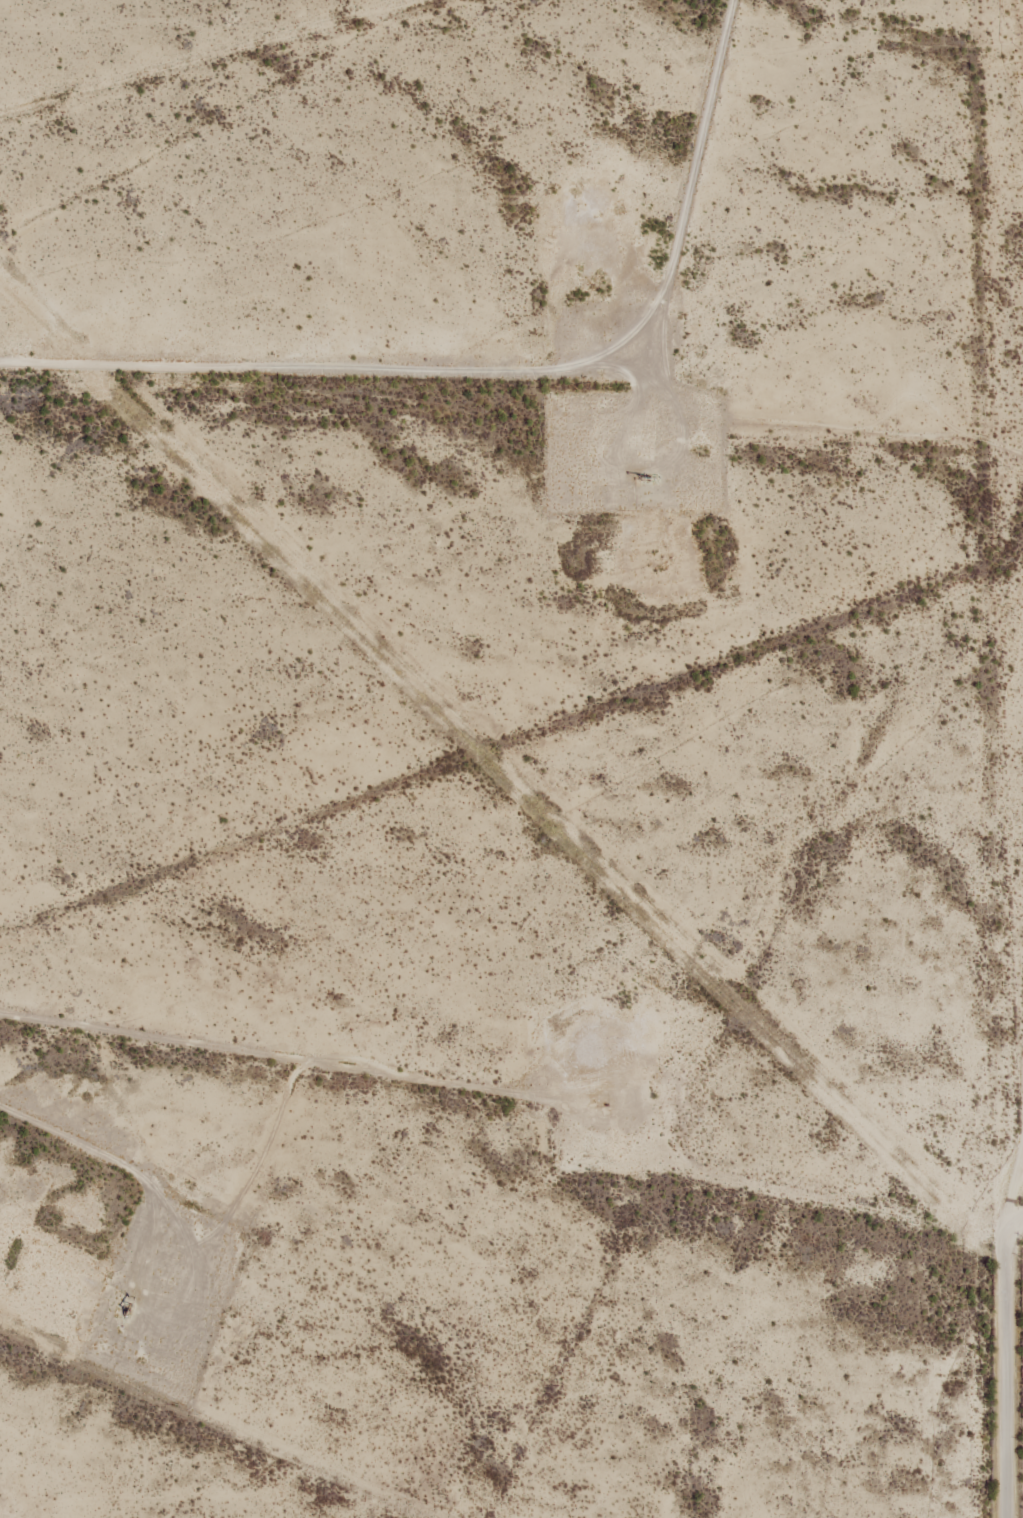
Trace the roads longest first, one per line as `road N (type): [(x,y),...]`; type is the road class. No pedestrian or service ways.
road 1 (track): [(1001,1517),(1010,1118)]
road 2 (track): [(1022,937),(1010,1118)]
road 3 (track): [(1022,130),(991,0)]

